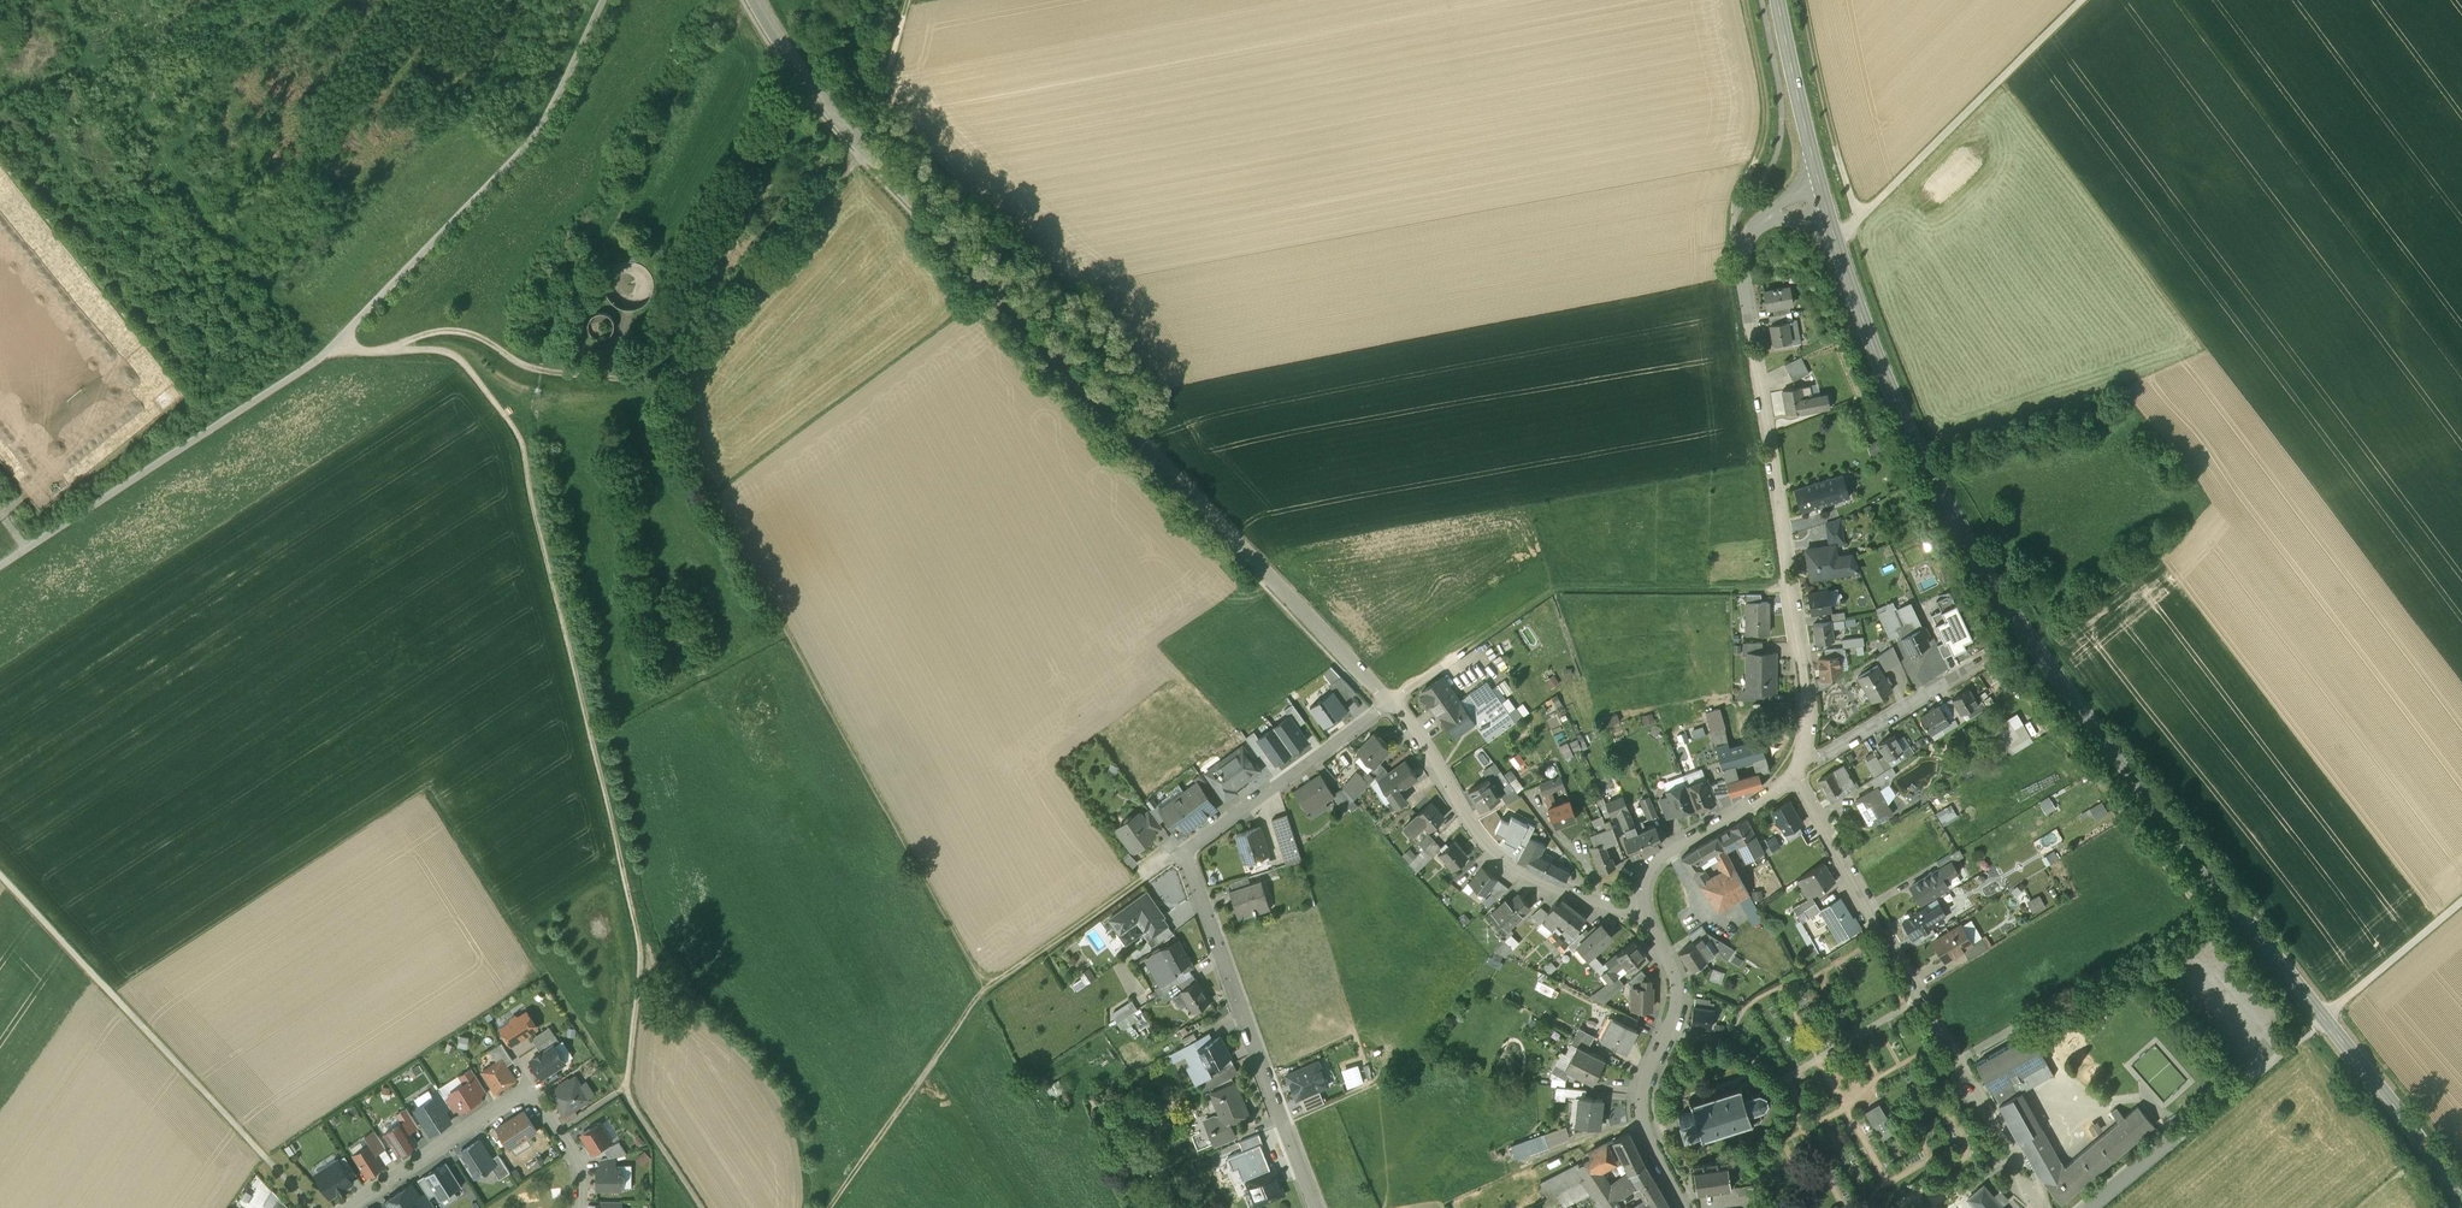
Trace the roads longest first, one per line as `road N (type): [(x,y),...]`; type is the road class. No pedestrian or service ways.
road 1 (tertiary): [(2461,1193),(2083,711),(1981,567),(1904,420),(1829,208)]
road 2 (track): [(703,1207),(625,1092),(643,952),(523,442),(452,352),(405,347)]
road 3 (tertiary): [(1389,702),(866,152),(755,0)]
road 4 (track): [(28,548),(333,347),(529,147),(604,0)]
road 5 (track): [(661,386),(721,511),(987,985)]
road 6 (residential): [(1315,1207),(1185,853),(1389,702)]
road 7 (tertiary): [(1760,223),(1746,238),(1743,261),(1806,693),(1801,756)]
road 8 (residential): [(1795,773),(2040,1207)]
road 9 (track): [(314,1207),(0,872)]
road 10 (track): [(1118,897),(983,988),(829,1207)]
road 11 (track): [(625,1092),(433,798)]
road 12 (tertiary): [(1647,911),(1608,908),(1542,882),(1488,846),(1389,702)]
road 13 (residential): [(580,1207),(577,1158),(542,1106),(524,1095),(345,1207)]
road 14 (track): [(333,347),(373,353),(453,331),(484,340),(520,365),(661,386)]
road 15 (track): [(1789,589),(1554,591),(1465,649)]
road 16 (track): [(2081,0),(1837,235)]
road 17 (tertiary): [(1647,911),(1677,989),(1639,1111),(1683,1207)]
road 18 (track): [(661,386),(866,152)]
road 19 (residential): [(1801,756),(1823,754),(2004,647)]
road 20 (track): [(1863,213),(1842,164),(1804,0)]
road 21 (track): [(1735,212),(1765,123),(1746,0)]
road 22 (tertiary): [(1795,773),(1657,864),(1647,911)]
road 23 (tertiary): [(1820,177),(1779,0)]
road 24 (track): [(2327,1013),(2461,901)]
road 25 (track): [(846,130),(874,107),(910,0)]

